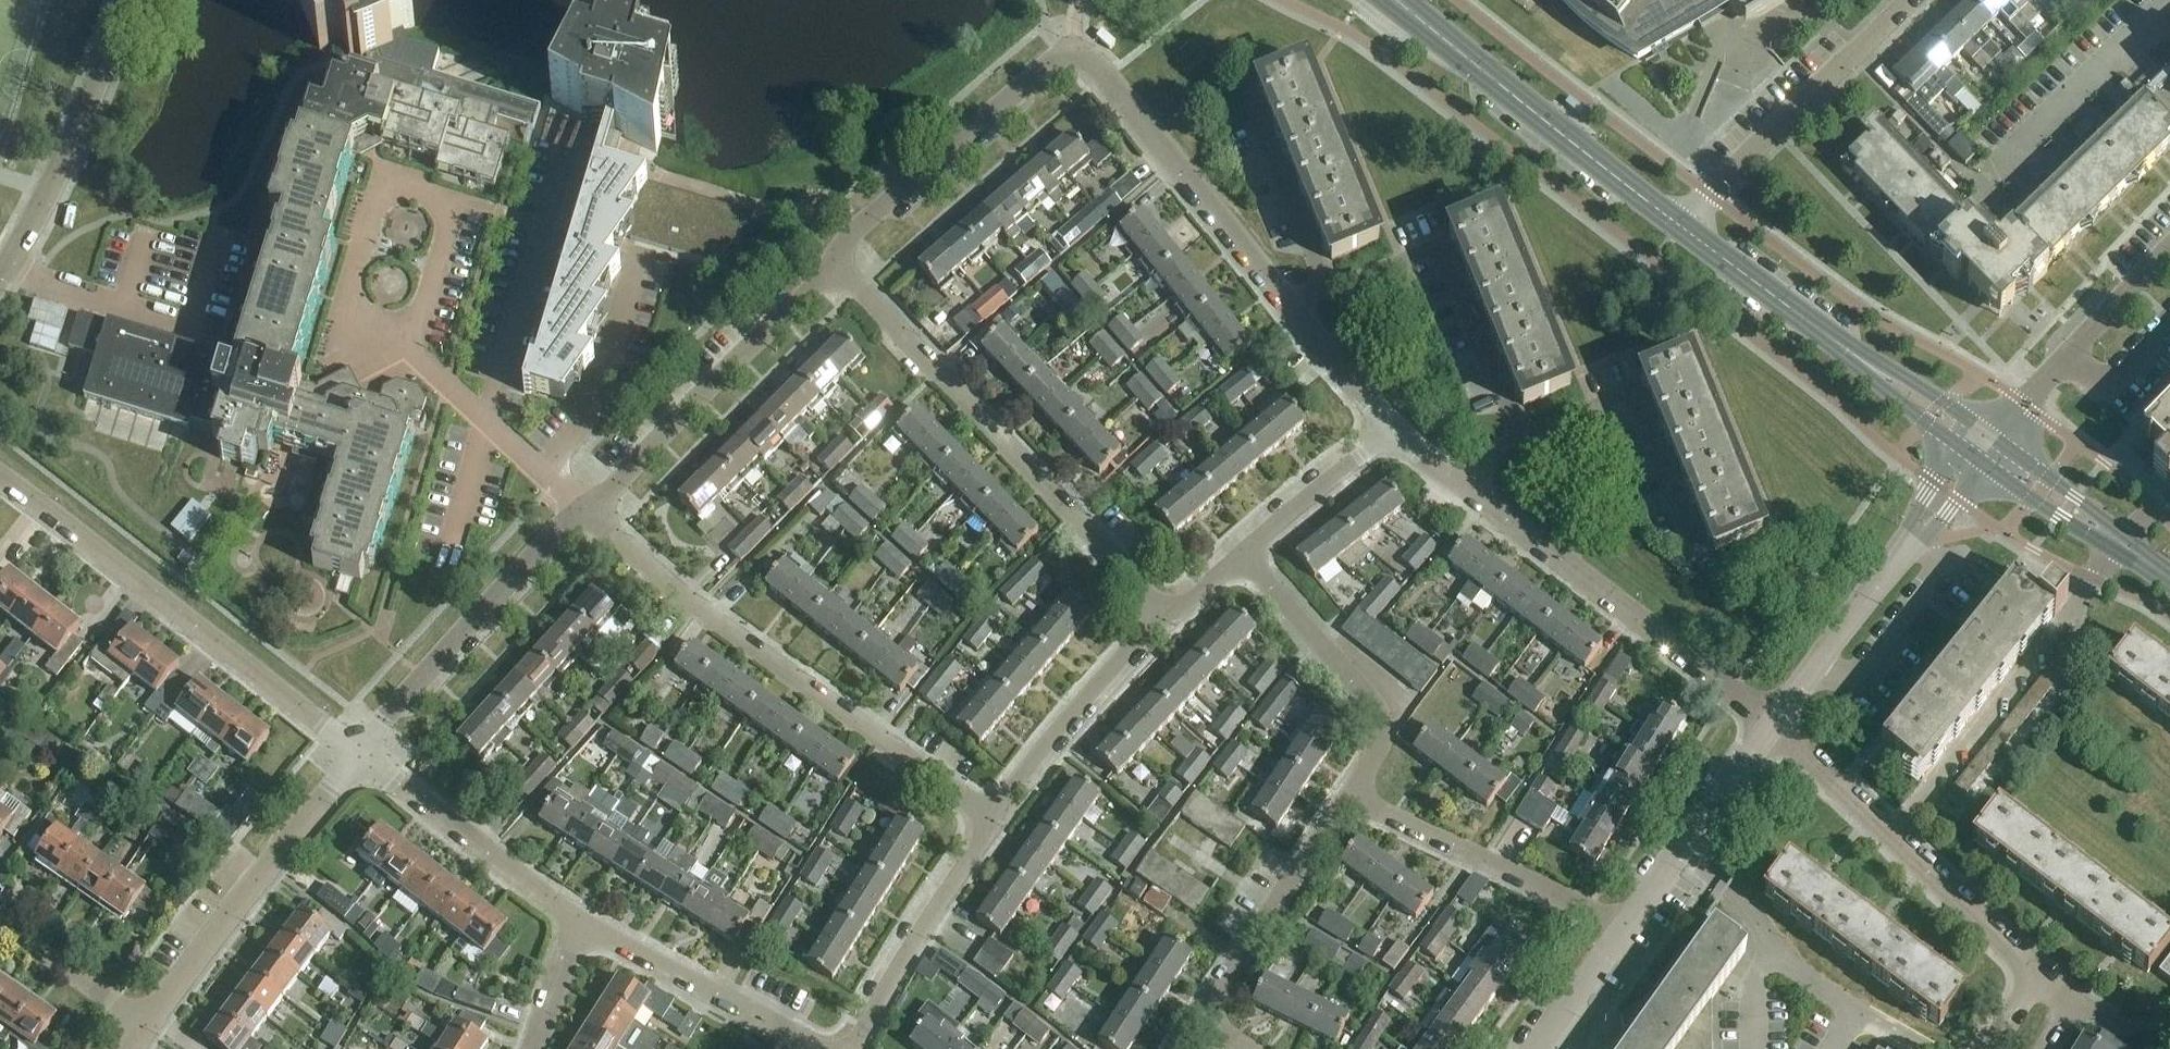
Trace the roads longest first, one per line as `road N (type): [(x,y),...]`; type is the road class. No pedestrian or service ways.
road 1 (residential): [(834,264),(854,233),(1059,57),(1082,56),(1101,69),(1394,428)]
road 2 (residential): [(989,817),(589,512)]
road 3 (residential): [(1394,428),(1773,723)]
road 4 (residential): [(834,264),(1164,612)]
road 5 (residential): [(362,755),(0,475)]
road 6 (residential): [(412,348),(453,205),(379,184),(338,327)]
road 7 (secondary): [(1395,0),(1681,228)]
road 8 (residential): [(2035,976),(1773,723)]
road 9 (residential): [(589,512),(834,264)]
road 10 (residential): [(145,1026),(362,755)]
road 11 (residential): [(362,755),(555,530),(589,512)]
road 12 (residential): [(1681,228),(1911,0)]
road 13 (residential): [(1353,795),(1401,708),(1314,637),(1244,552)]
road 14 (residential): [(1685,846),(1730,886),(1805,980),(1920,1048)]
road 15 (unclassified): [(124,0),(84,119),(0,279)]
road 16 (residential): [(1622,932),(1353,795)]
road 17 (residential): [(577,920),(819,1048)]
road 18 (residential): [(362,755),(577,920)]
road 19 (residential): [(1164,612),(989,817)]
road 20 (residential): [(989,817),(851,1048)]
road 21 (residential): [(1202,1016),(1353,795)]
road 22 (residential): [(589,512),(412,348)]
road 23 (unclassified): [(1773,723),(1911,540)]
road 24 (secondary): [(1681,228),(1853,355)]
road 25 (residential): [(1394,428),(1244,552)]
road 26 (residential): [(145,1026),(0,923)]
road 27 (residential): [(2067,365),(2169,250)]
road 28 (unclassified): [(1685,846),(1773,723)]
road 29 (unclassified): [(1536,1048),(1622,932)]
road 30 (secondary): [(1997,476),(2087,535),(2121,545)]
road 31 (secondary): [(1976,425),(1853,355)]
road 32 (secondary): [(1853,355),(1886,393),(1958,446)]
road 33 (secondary): [(2121,545),(2102,517),(2017,454)]
road 34 (residential): [(577,920),(533,1048)]

